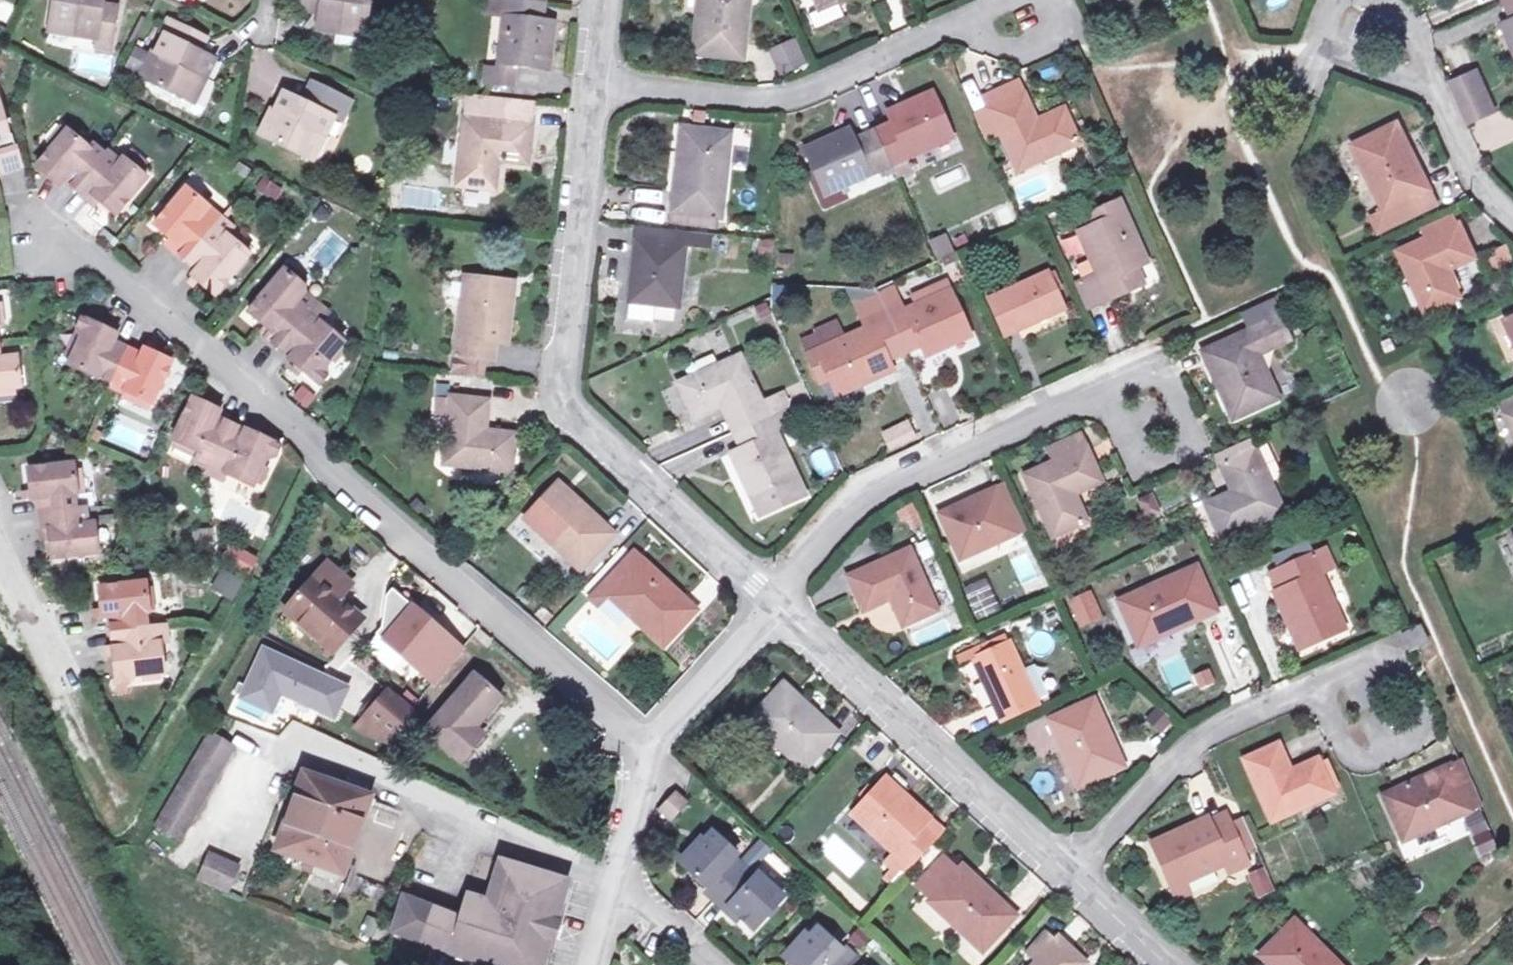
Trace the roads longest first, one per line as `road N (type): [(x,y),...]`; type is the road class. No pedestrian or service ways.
road 1 (residential): [(649,752),(338,470),(92,263),(42,246)]
road 2 (residential): [(768,601),(557,397),(596,84)]
road 3 (residential): [(768,601),(862,493),(1116,383)]
road 4 (residential): [(1064,870),(768,601)]
road 5 (residential): [(596,84),(779,101),(956,25)]
road 6 (residential): [(1064,870),(1198,729),(1326,678)]
road 7 (residential): [(1326,678),(1383,651),(1406,671),(1420,717),(1411,735),(1384,748),(1357,741)]
road 8 (residential): [(1116,383),(1152,460),(1197,438),(1163,361)]
road 9 (residential): [(649,752),(768,601)]
road 10 (residential): [(1422,79),(1475,178),(1512,215)]
road 11 (residential): [(65,695),(0,558)]
road 12 (residential): [(1422,79),(1339,50),(1316,30),(1330,0)]
road 13 (residential): [(956,25),(1030,48),(1063,31),(1051,0)]
road 14 (residential): [(1169,964),(1064,870)]
road 15 (residential): [(611,880),(649,752)]
road 16 (residential): [(611,880),(714,964)]

